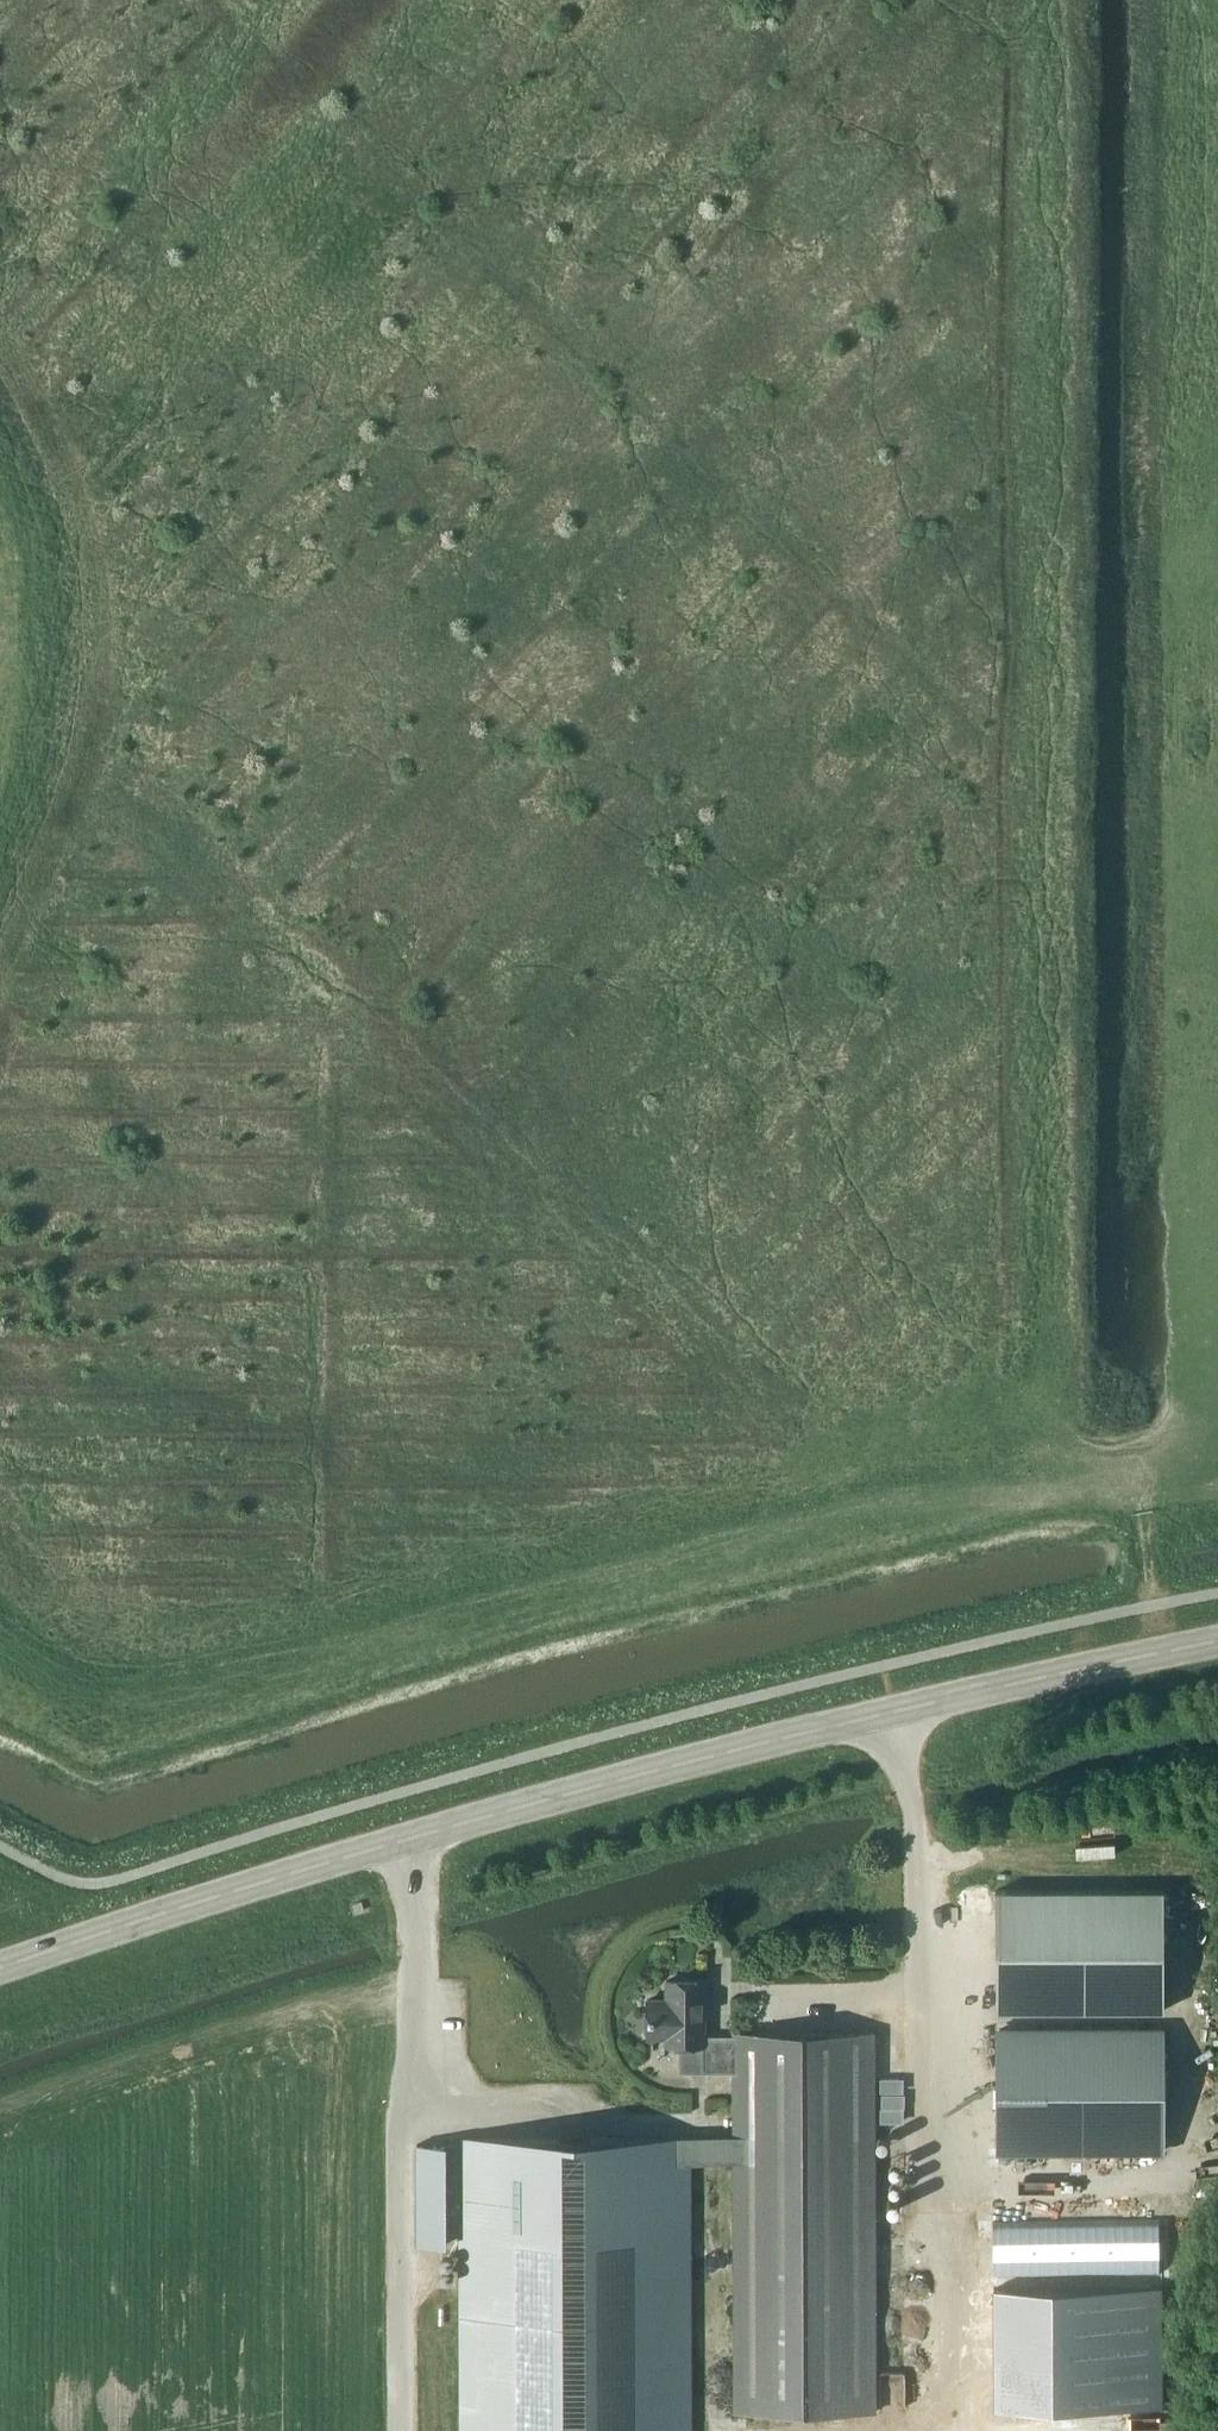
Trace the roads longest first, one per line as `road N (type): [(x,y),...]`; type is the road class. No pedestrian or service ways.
road 1 (secondary): [(0,1967),(604,1782),(1217,1640)]

